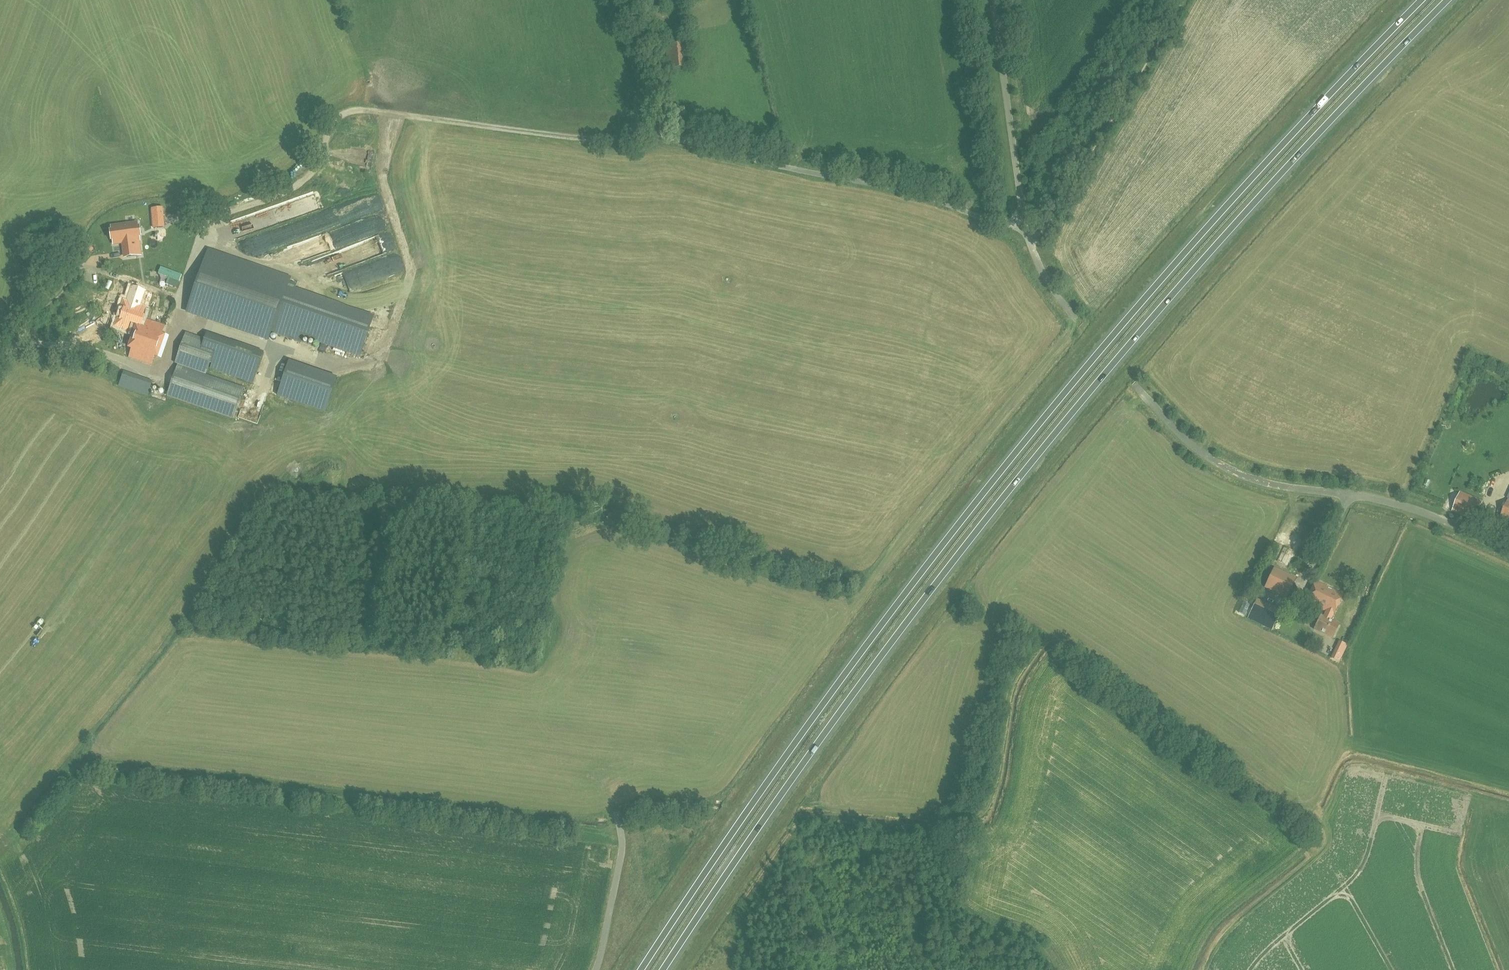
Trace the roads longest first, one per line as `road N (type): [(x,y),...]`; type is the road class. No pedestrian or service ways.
road 1 (trunk): [(664,969),(827,731),(992,513),(1270,185),(1448,0)]
road 2 (trunk): [(1422,0),(1124,323),(977,502),(812,721),(642,969)]
road 3 (unclassified): [(1508,551),(1389,502),(1246,478),(1186,439),(1134,385)]
road 4 (unclassified): [(1077,319),(1046,278),(1026,228),(995,0)]
road 5 (unclassified): [(617,814),(623,840),(594,969)]

